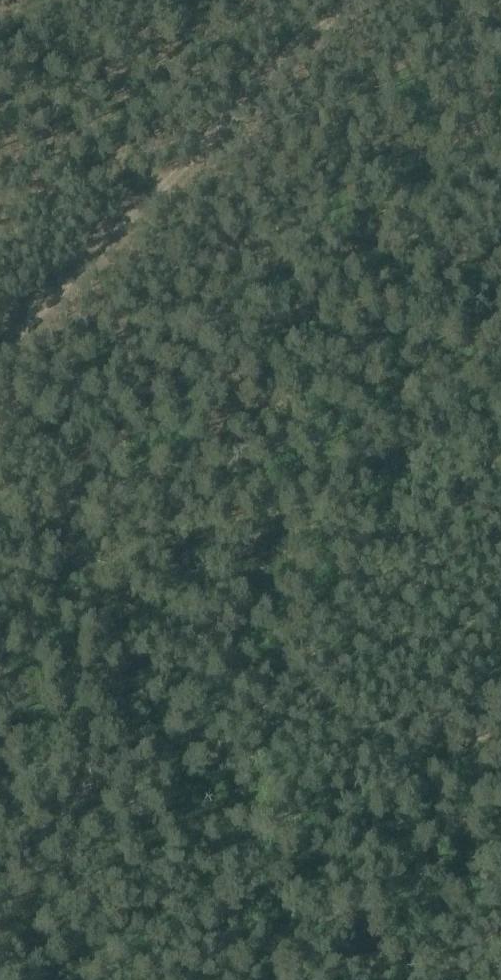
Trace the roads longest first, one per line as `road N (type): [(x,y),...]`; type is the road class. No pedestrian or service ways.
road 1 (track): [(0,350),(342,0)]

